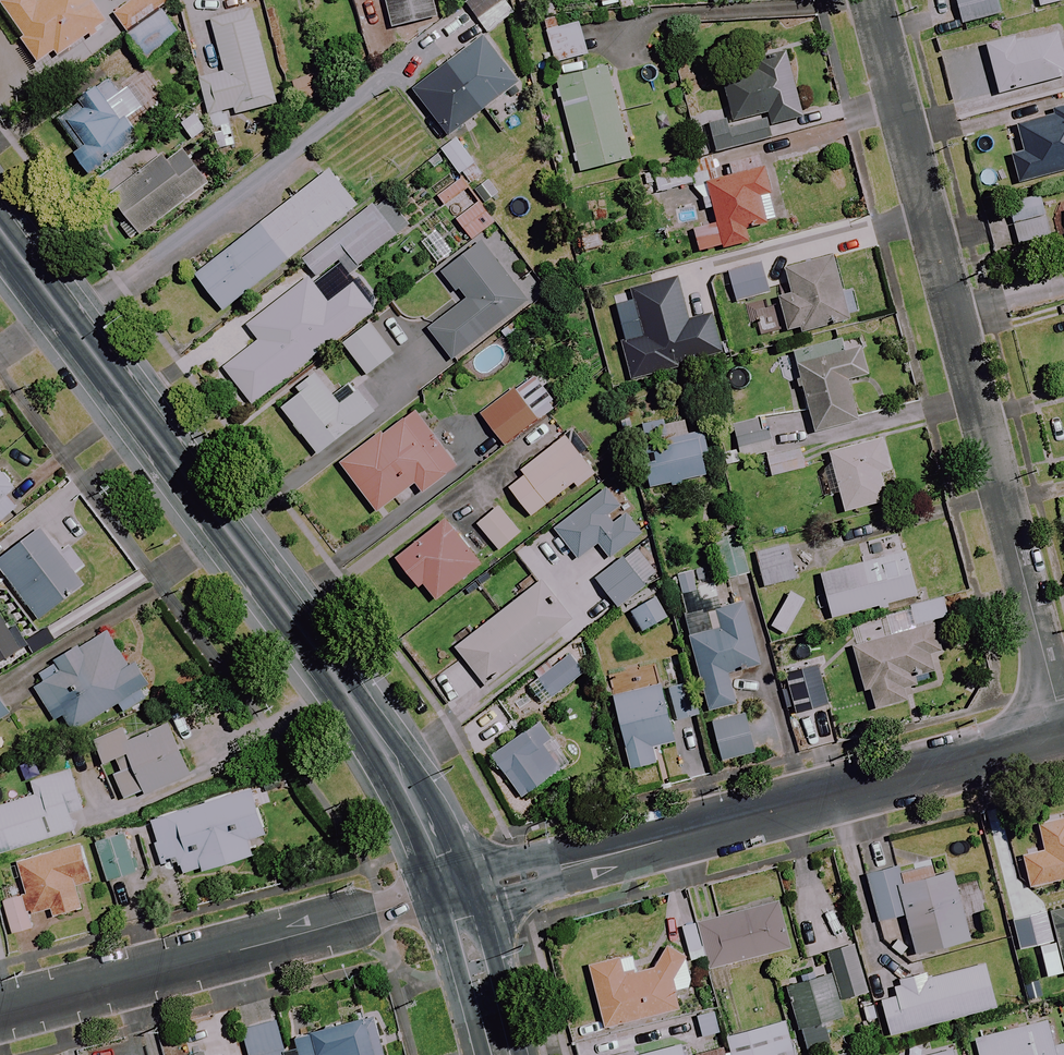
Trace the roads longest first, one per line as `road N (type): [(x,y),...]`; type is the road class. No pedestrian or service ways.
road 1 (secondary): [(451,892),(351,701),(0,234)]
road 2 (residential): [(1063,727),(870,0)]
road 3 (residential): [(1063,735),(451,892)]
road 4 (residential): [(451,892),(0,1013)]
road 5 (secondary): [(501,1054),(451,892)]

